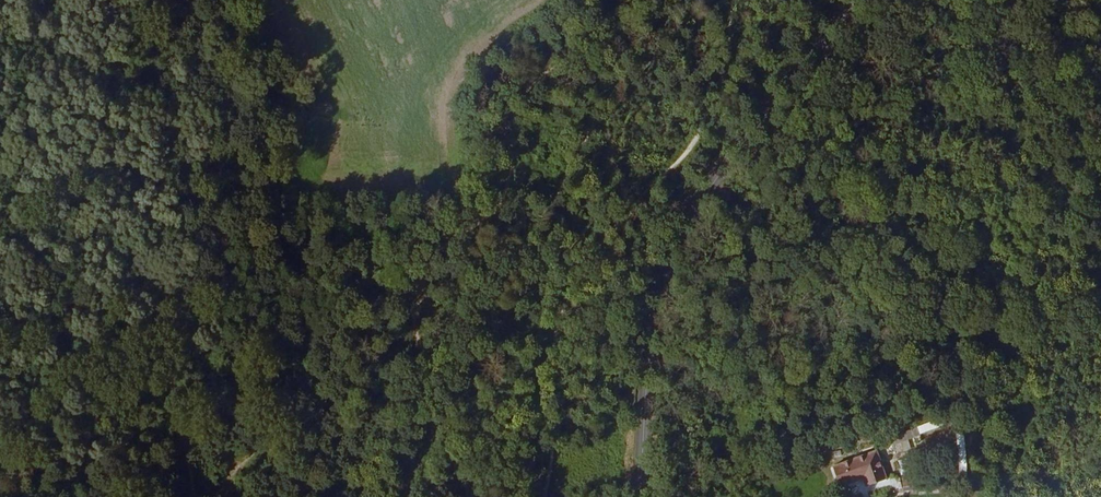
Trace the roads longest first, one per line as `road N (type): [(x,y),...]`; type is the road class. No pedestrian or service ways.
road 1 (secondary): [(852,0),(737,147),(660,280),(644,356),(641,496)]

